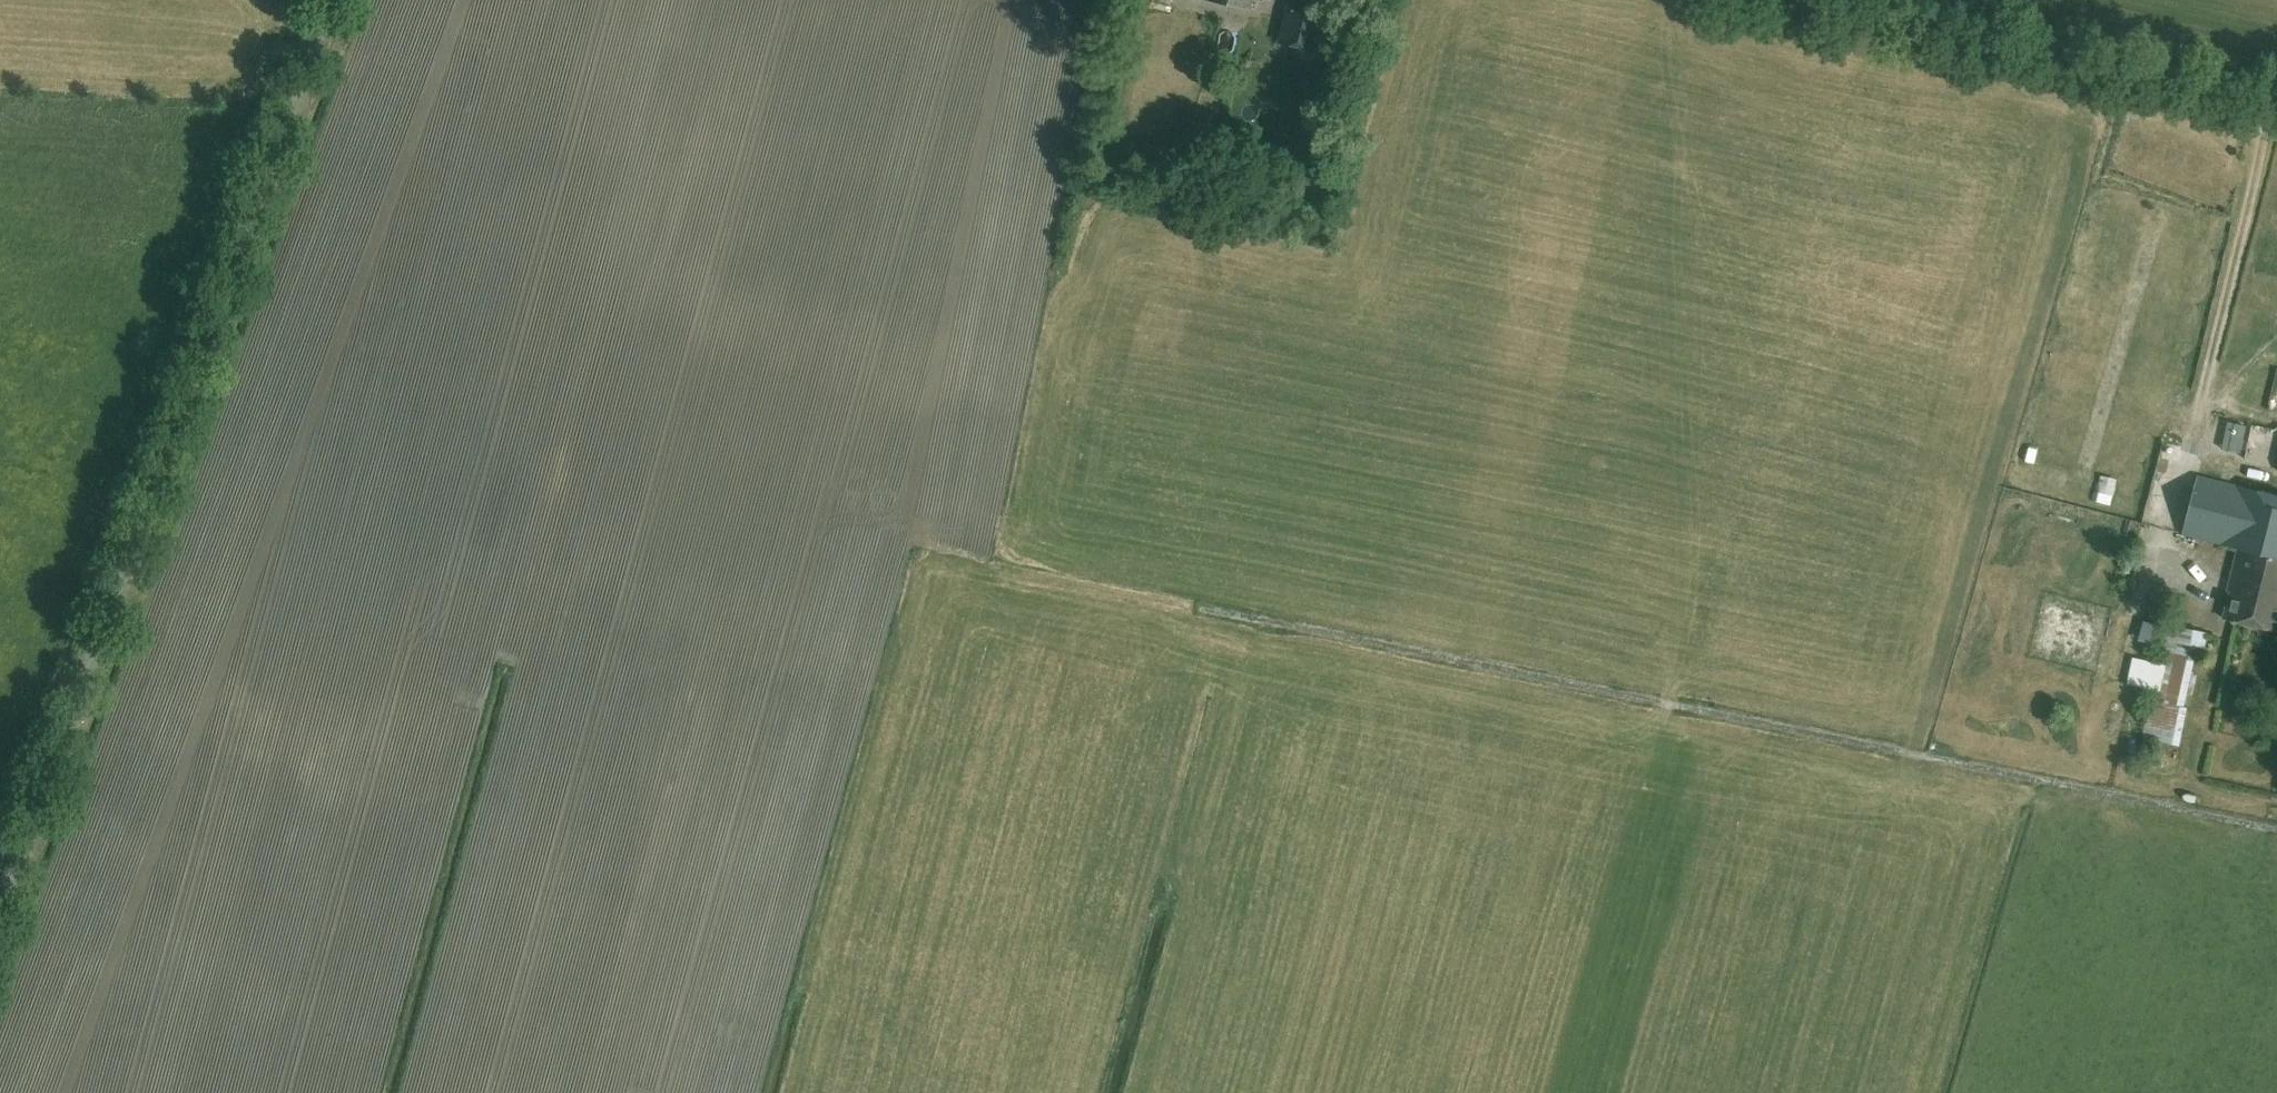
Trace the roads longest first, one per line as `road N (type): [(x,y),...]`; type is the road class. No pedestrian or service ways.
road 1 (unclassified): [(0,904),(328,0)]
road 2 (unclassified): [(1811,0),(2276,95)]
road 3 (track): [(2274,94),(2193,438)]

